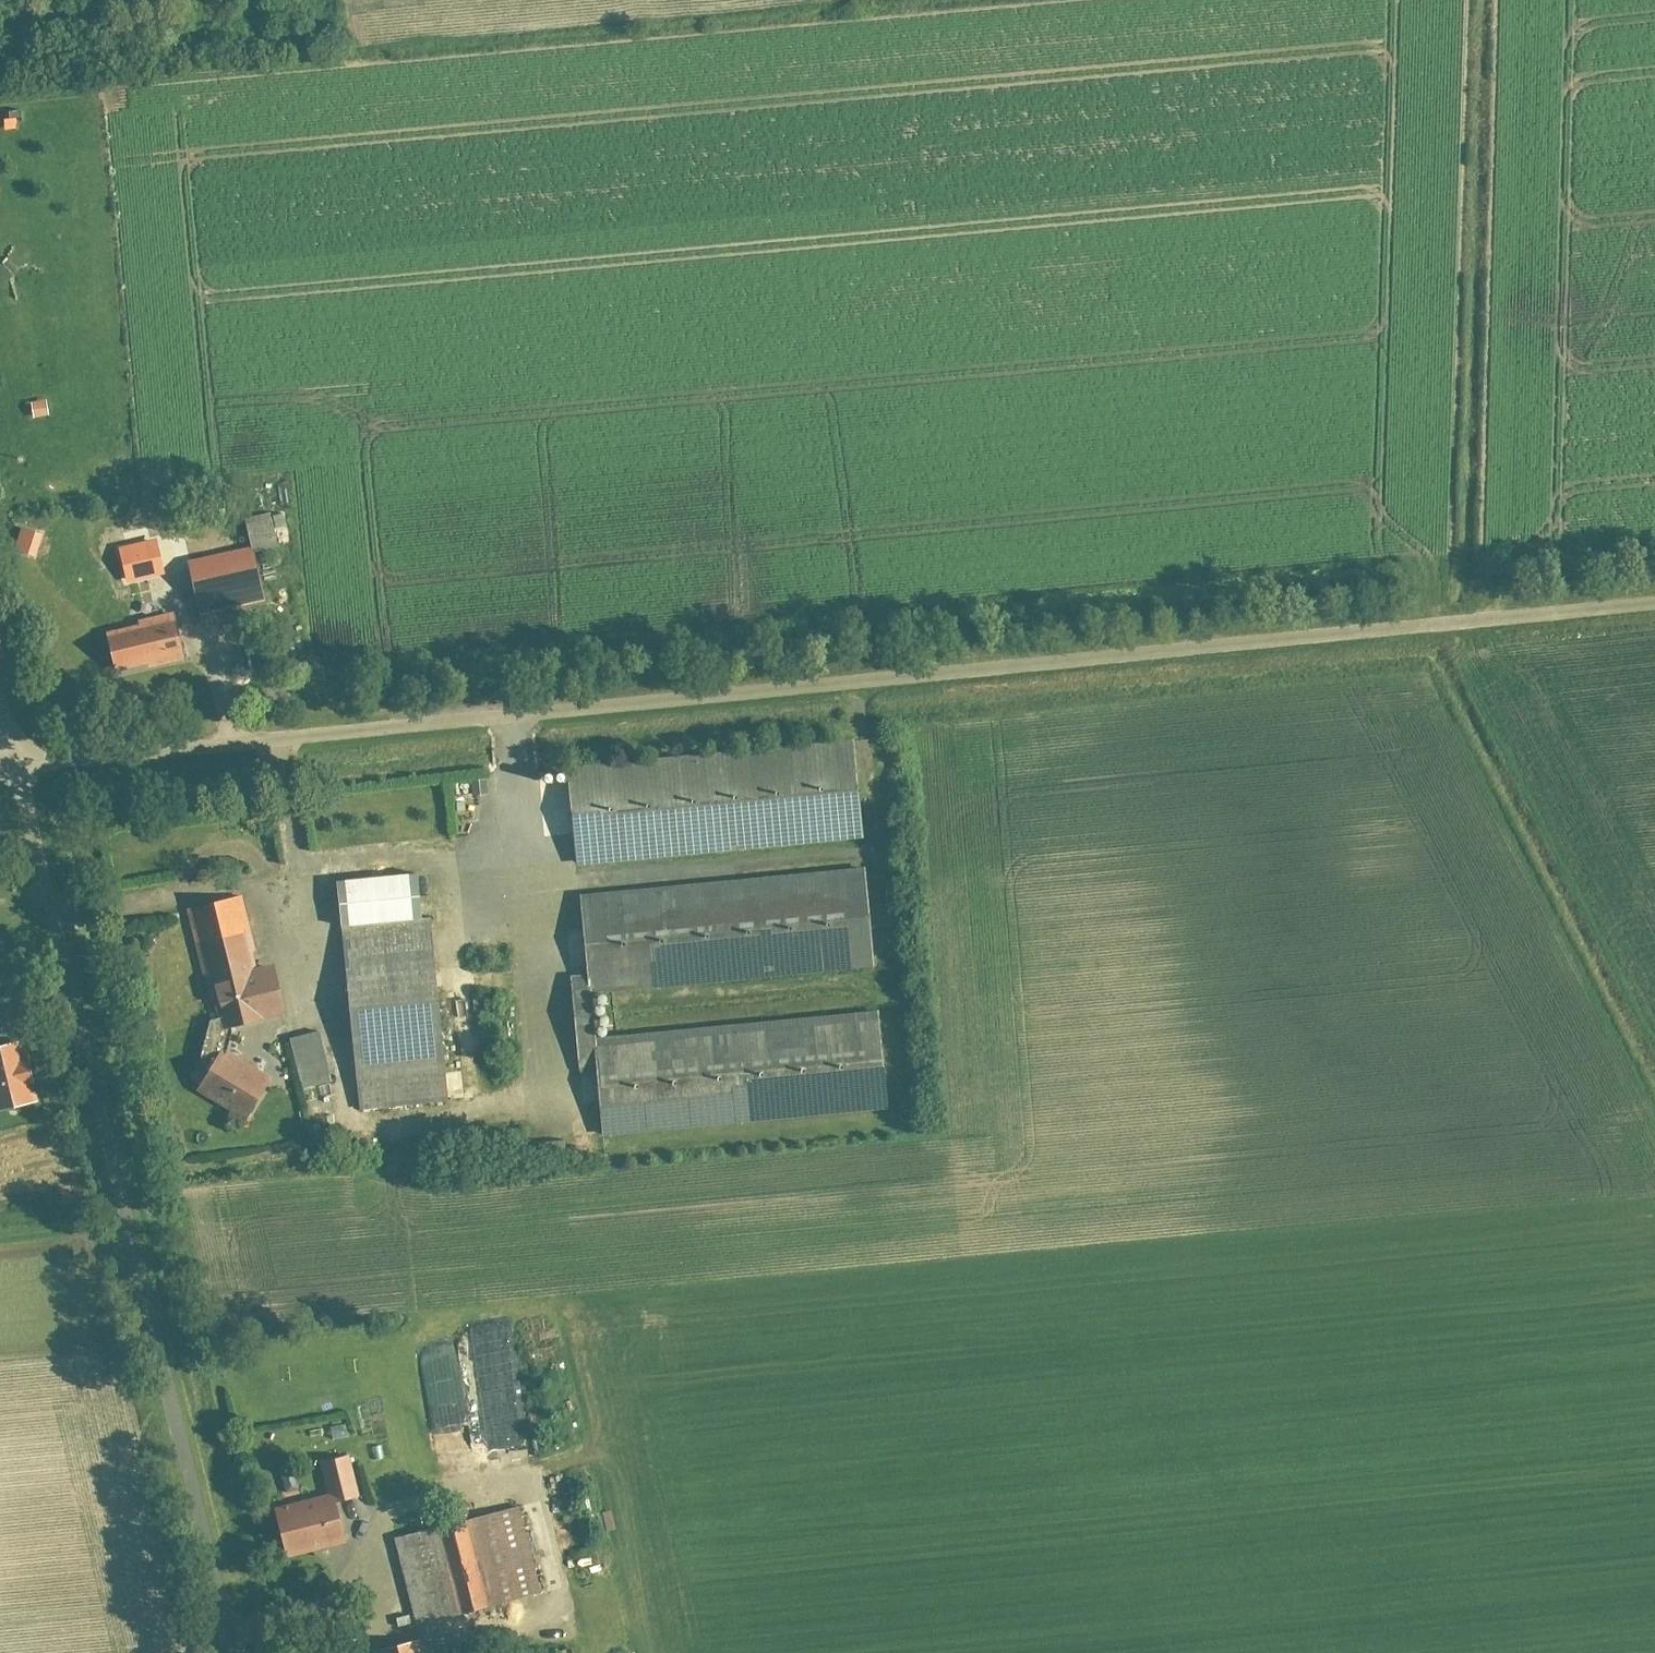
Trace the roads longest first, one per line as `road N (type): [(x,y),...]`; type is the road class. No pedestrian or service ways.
road 1 (unclassified): [(17,767),(1654,611)]
road 2 (unclassified): [(17,767),(230,1652)]

